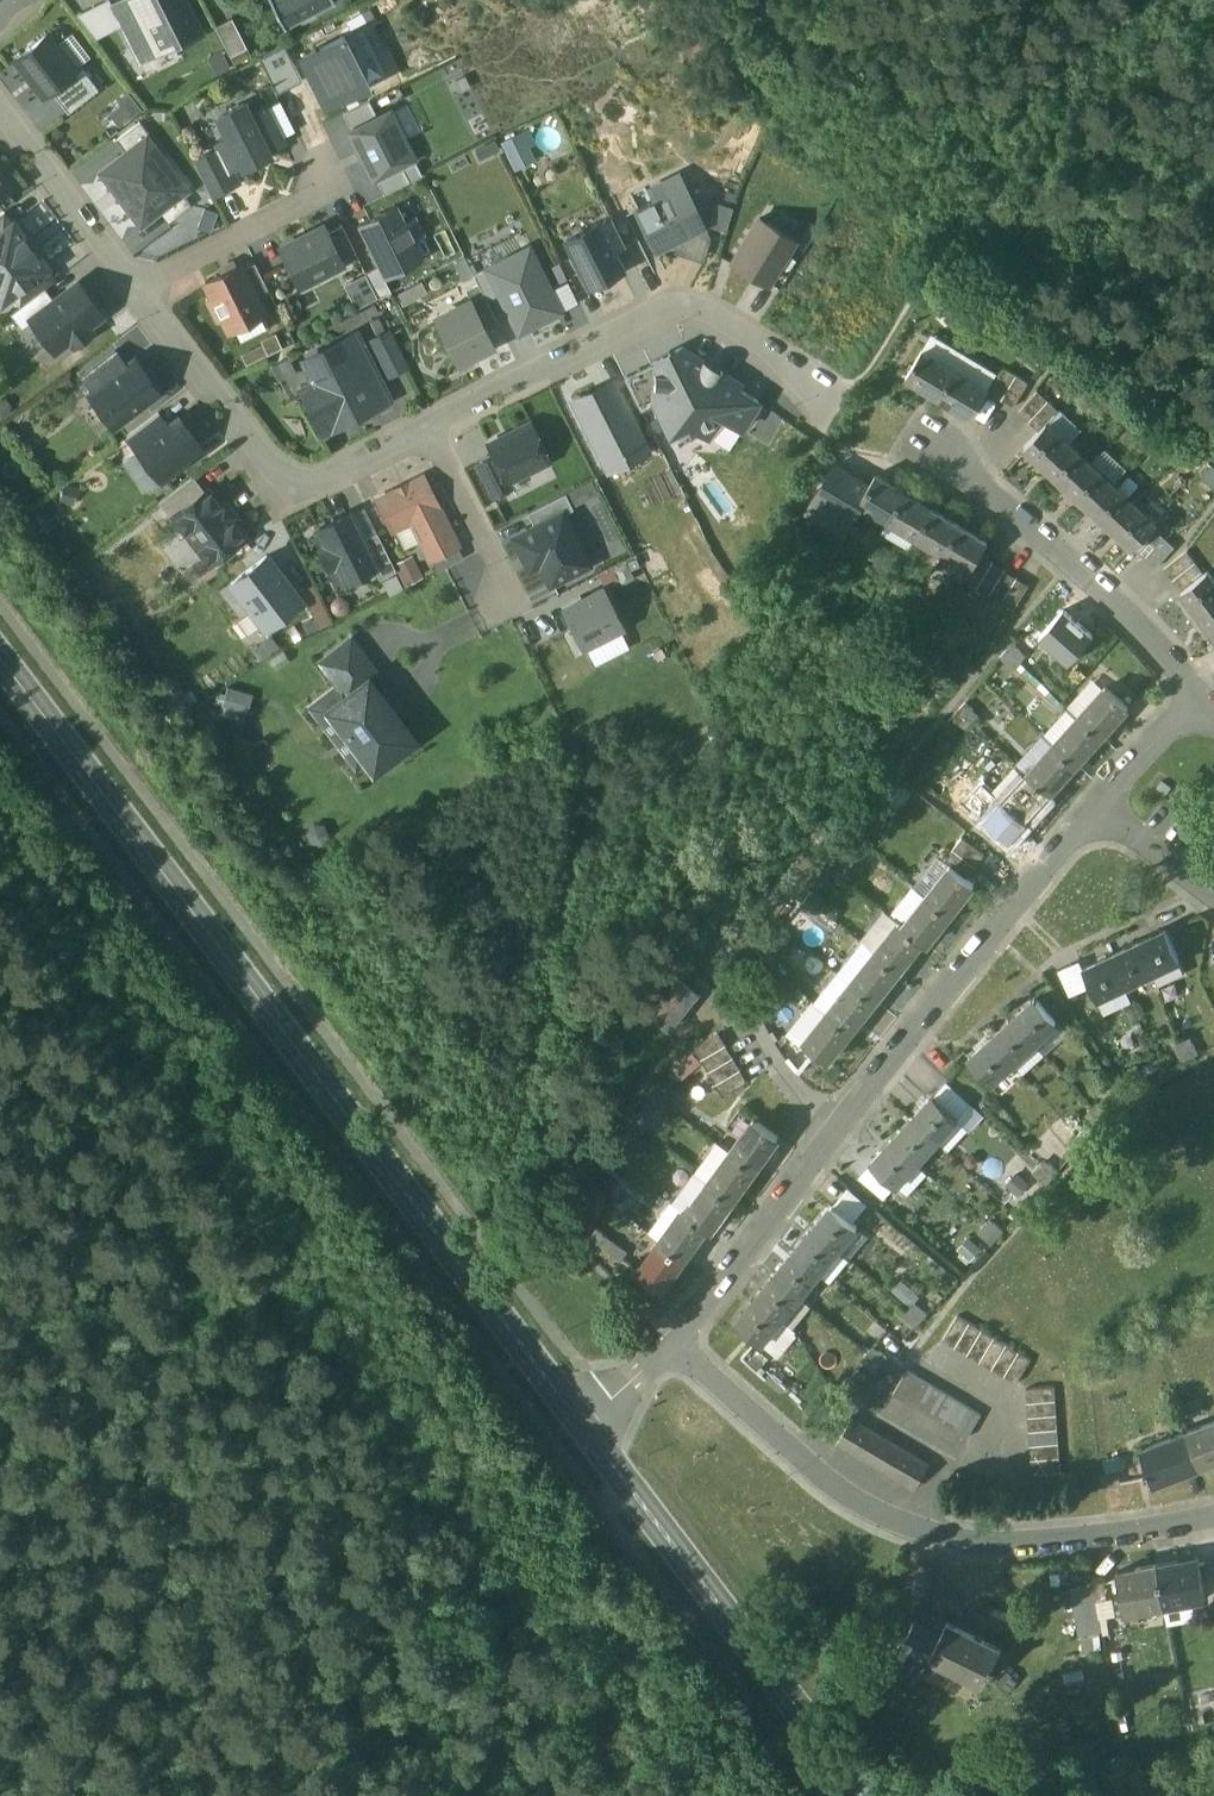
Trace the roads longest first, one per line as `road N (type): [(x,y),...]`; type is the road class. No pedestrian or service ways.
road 1 (secondary): [(581,1422),(0,658)]
road 2 (residential): [(1097,805),(671,1338)]
road 3 (residential): [(1213,1514),(1048,1536),(929,1530),(834,1485),(671,1338)]
road 4 (track): [(625,1479),(150,1795)]
road 5 (secondary): [(866,1795),(581,1422)]
road 6 (residential): [(437,427),(671,308),(717,319),(832,393)]
road 7 (residential): [(133,289),(294,496),(437,427)]
road 8 (residential): [(941,458),(1126,613),(1198,694)]
road 9 (residential): [(0,113),(133,289)]
road 10 (residential): [(133,289),(327,188)]
road 11 (residential): [(437,427),(514,600)]
road 12 (residential): [(1198,694),(1097,805)]
road 13 (residential): [(1213,895),(1097,805)]
road 14 (residential): [(671,1338),(581,1422)]

